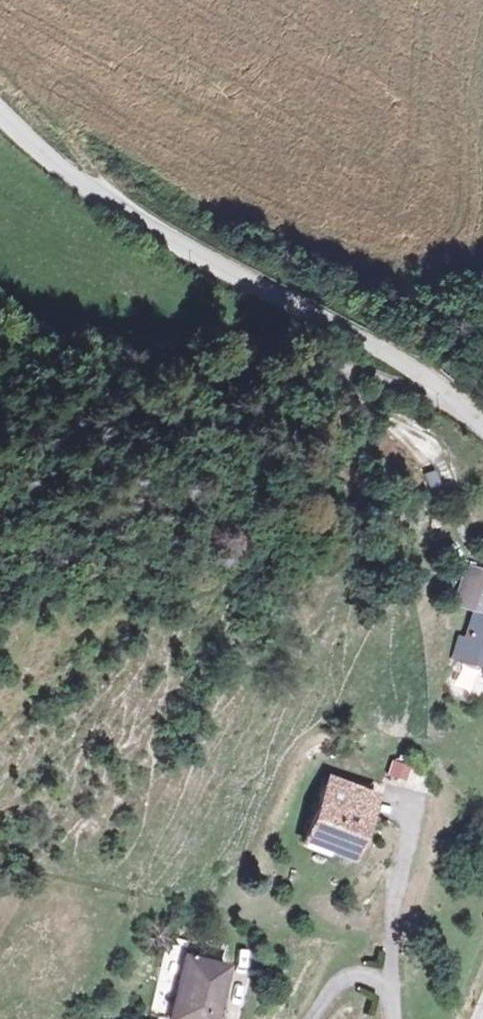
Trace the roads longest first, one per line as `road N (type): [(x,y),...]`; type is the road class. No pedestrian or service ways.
road 1 (unclassified): [(444,393),(344,329),(134,218),(69,175),(0,113)]
road 2 (track): [(341,369),(63,358),(0,336)]
road 3 (residential): [(387,994),(411,806)]

